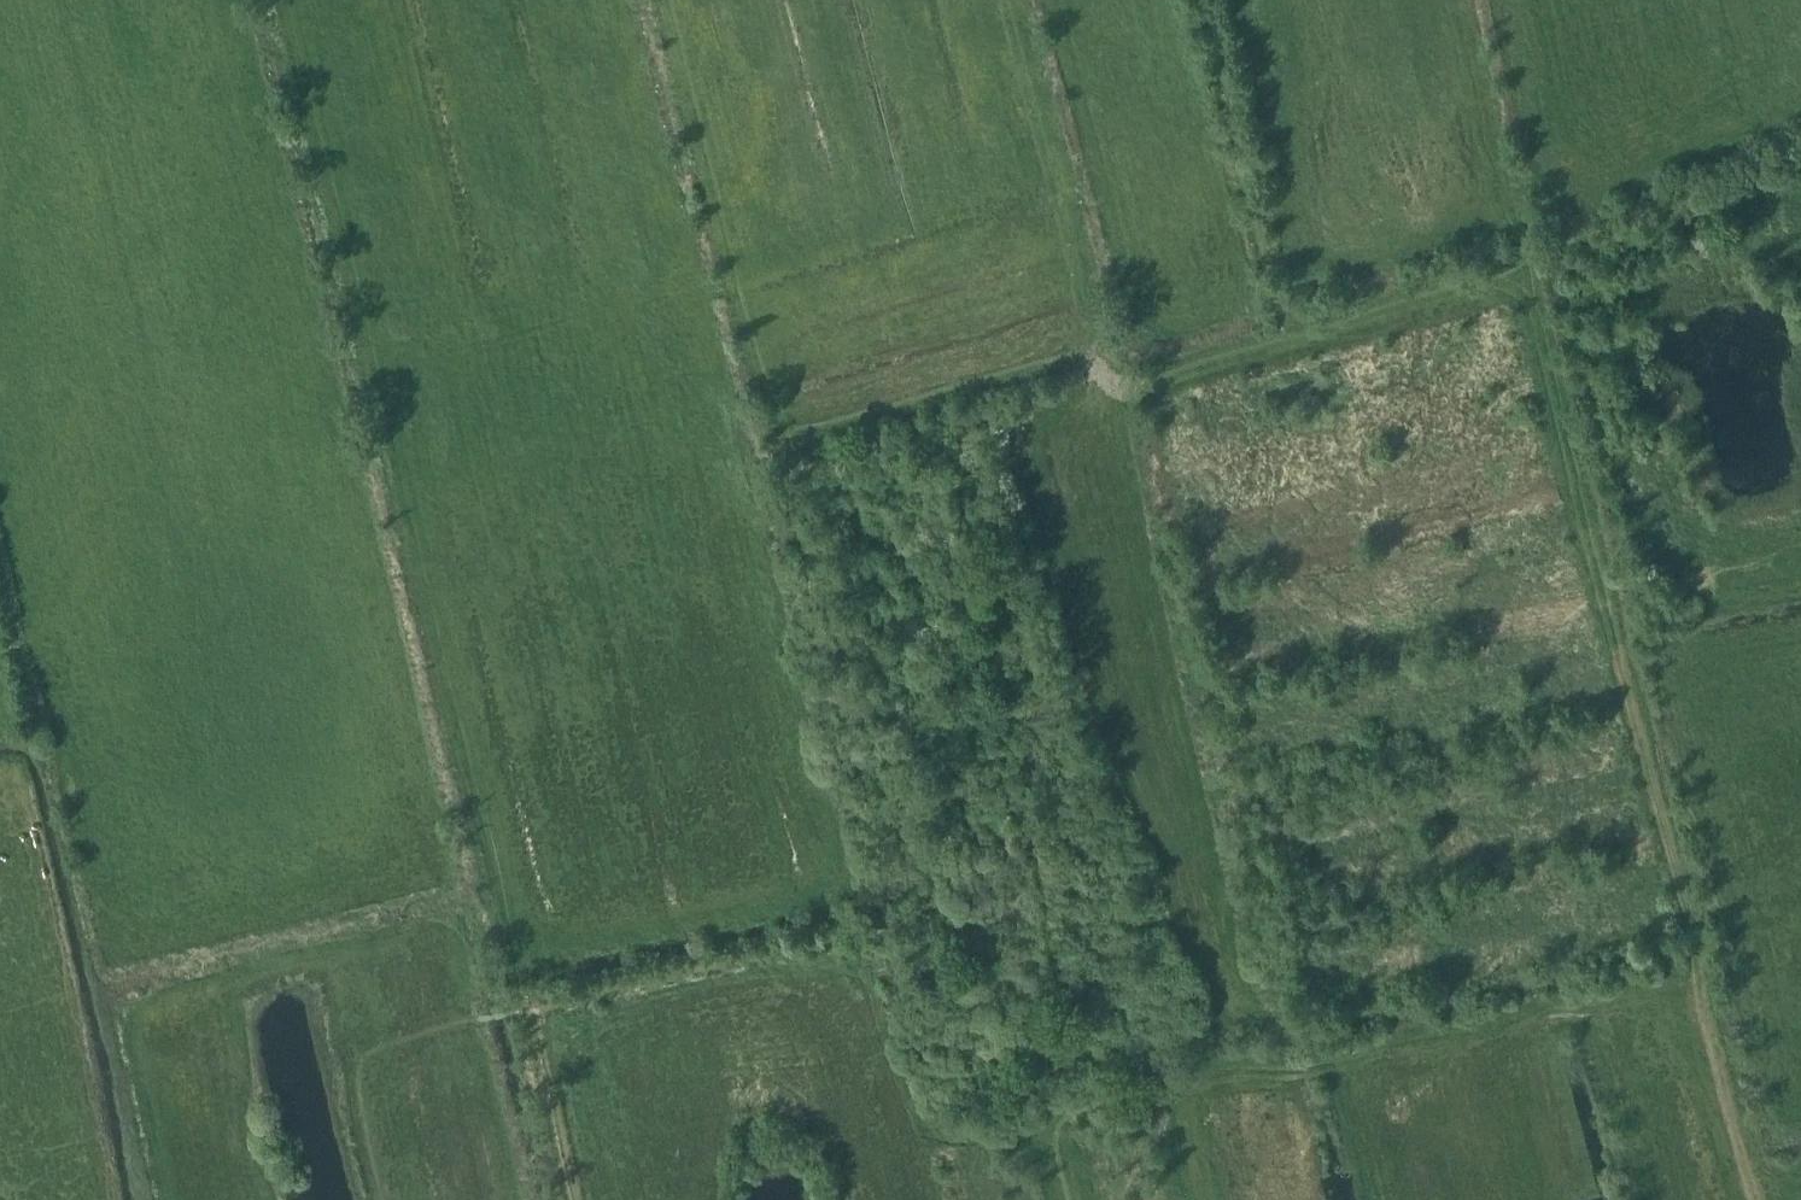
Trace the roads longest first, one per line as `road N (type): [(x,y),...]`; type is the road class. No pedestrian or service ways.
road 1 (track): [(1755,1199),(1729,1124),(1523,262)]
road 2 (track): [(572,1199),(525,1017)]

